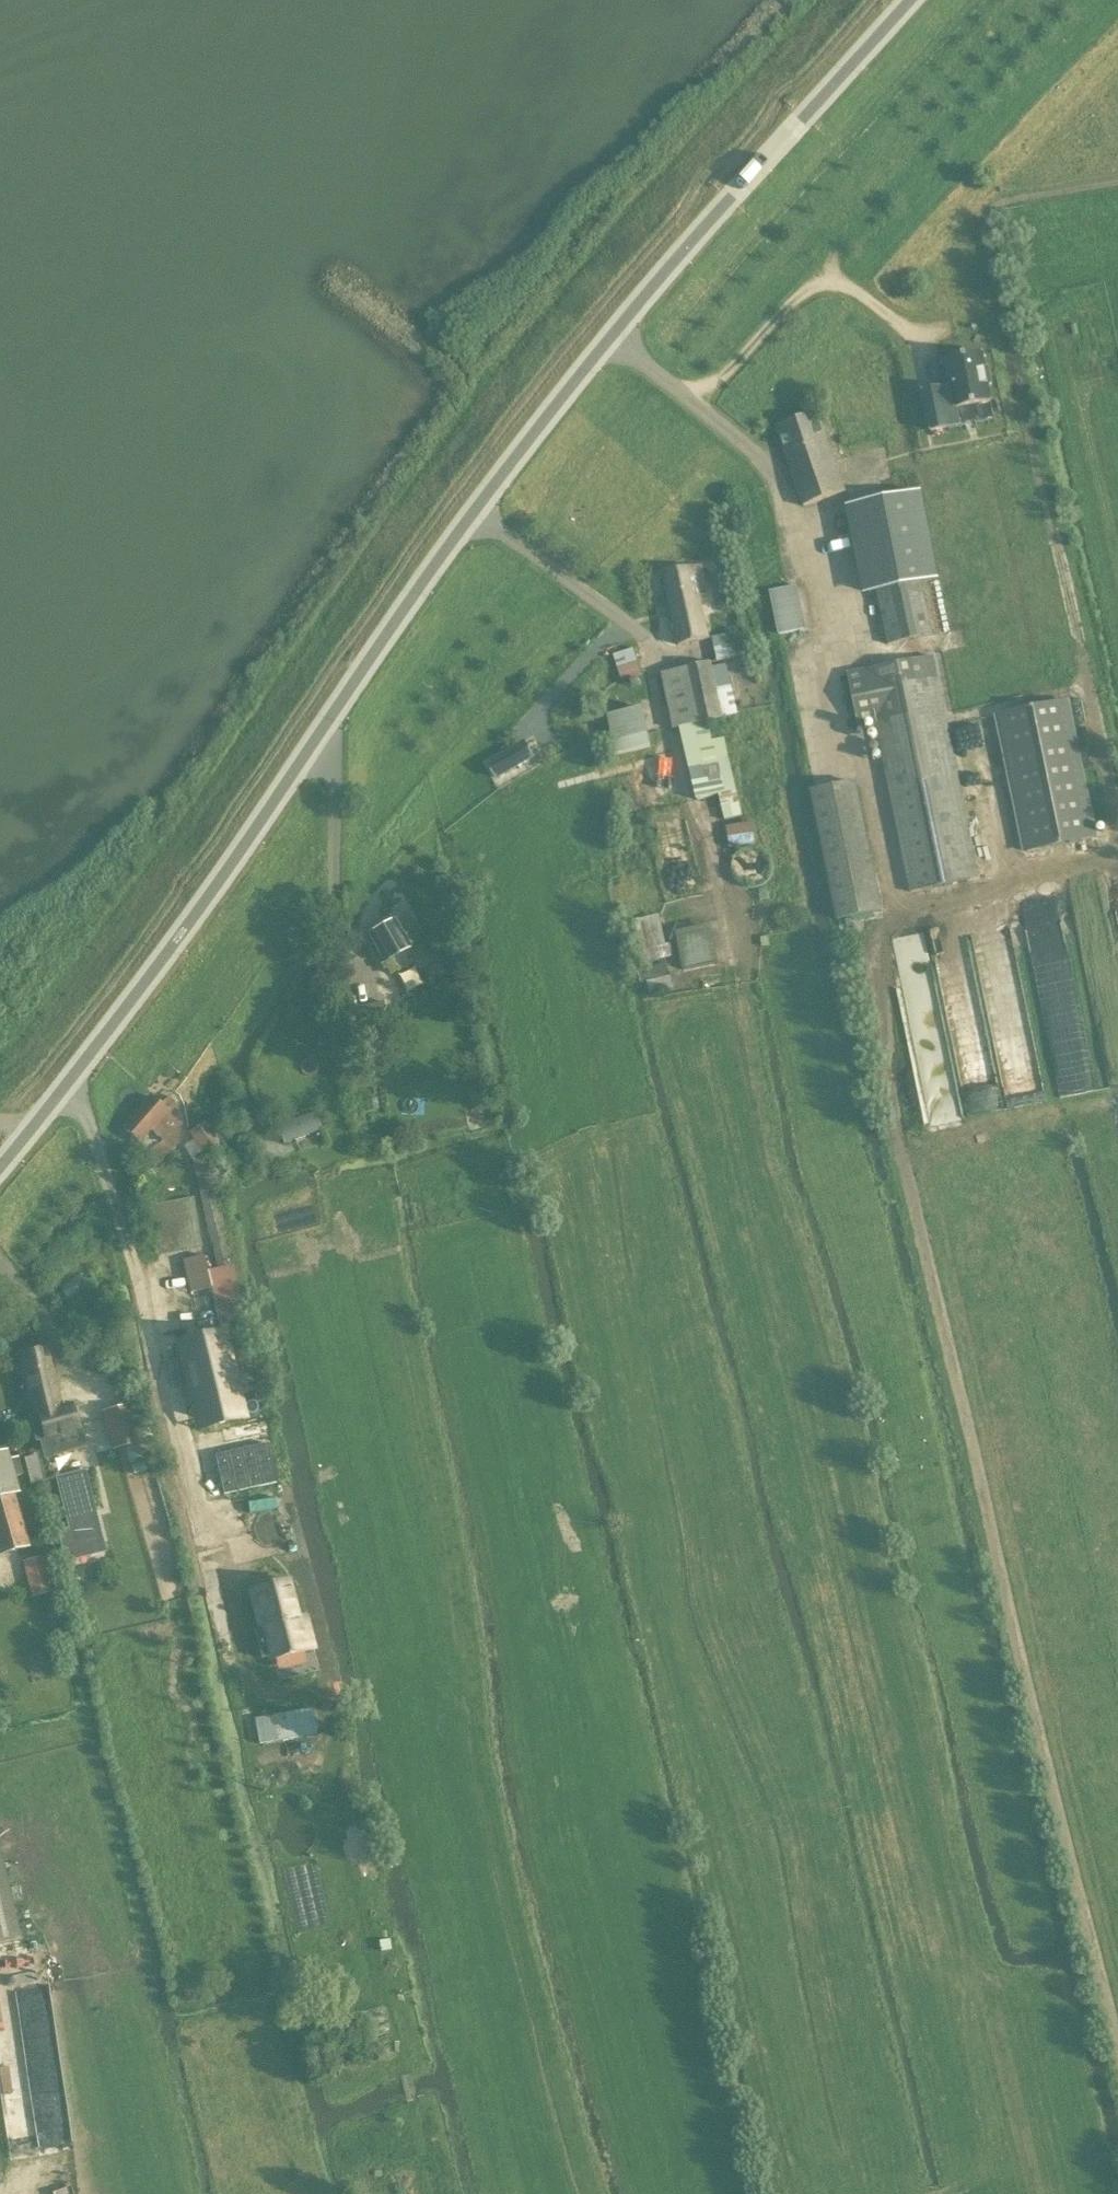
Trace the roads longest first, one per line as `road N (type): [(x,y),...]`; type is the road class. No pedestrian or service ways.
road 1 (tertiary): [(0,1167),(610,338),(910,0)]

